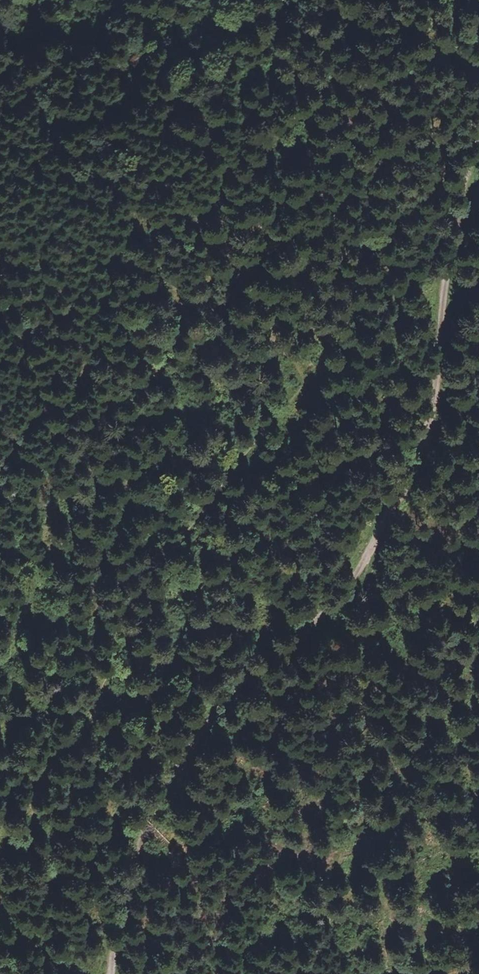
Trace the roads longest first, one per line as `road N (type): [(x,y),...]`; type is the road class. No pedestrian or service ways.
road 1 (unclassified): [(478,120),(456,204),(421,450),(343,597),(218,703),(161,788),(132,865),(111,973)]
road 2 (track): [(0,851),(31,792),(91,713),(194,530),(281,405),(330,357),(444,275)]
road 3 (track): [(75,973),(5,925),(0,887)]

